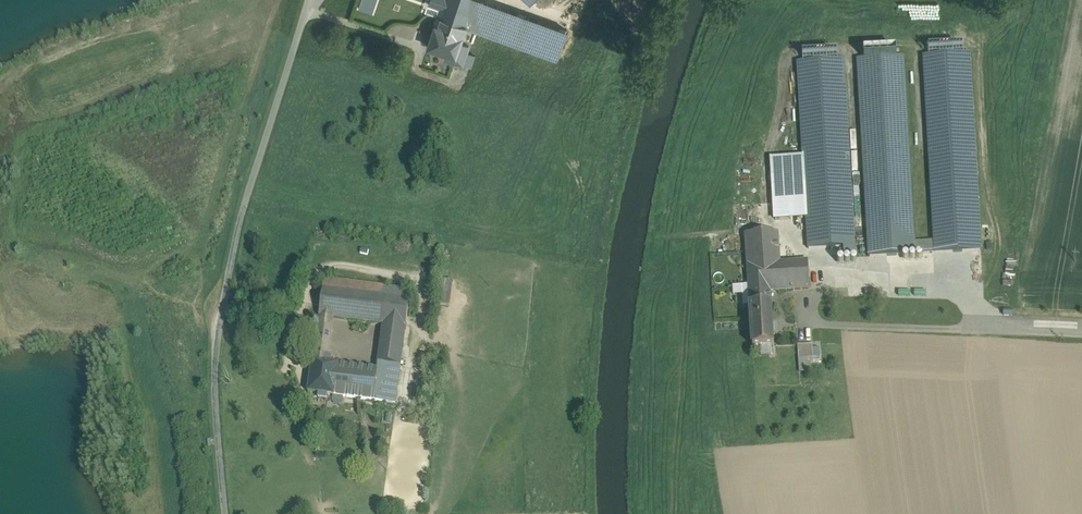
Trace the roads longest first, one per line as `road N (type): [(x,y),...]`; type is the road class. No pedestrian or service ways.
road 1 (track): [(224,513),(216,368),(232,260),(309,0)]
road 2 (track): [(1081,333),(984,328),(953,273),(836,275)]

